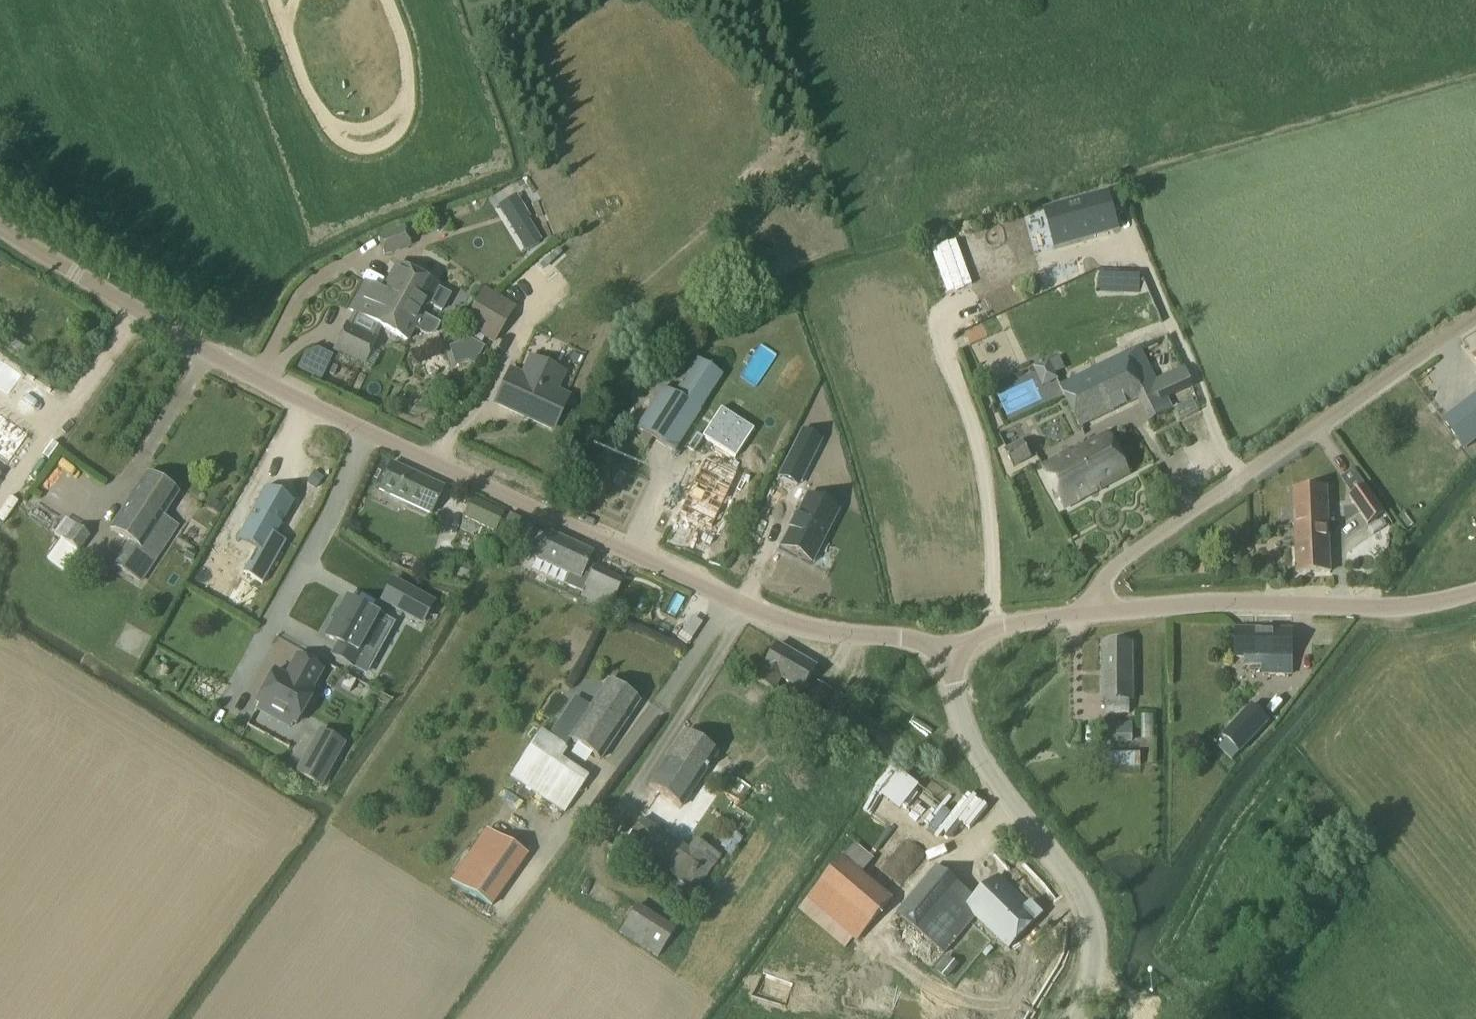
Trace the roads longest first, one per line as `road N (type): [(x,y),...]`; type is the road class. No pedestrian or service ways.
road 1 (unclassified): [(952,650),(913,636),(788,622),(368,431)]
road 2 (unclassified): [(952,650),(997,627),(1089,613),(1212,604),(1428,609),(1475,597)]
road 3 (unclassified): [(368,431),(240,369),(0,230)]
road 4 (unclassified): [(1072,1018),(1095,971),(1096,929),(1084,897),(962,725),(952,650)]
road 5 (residential): [(368,431),(231,703)]

